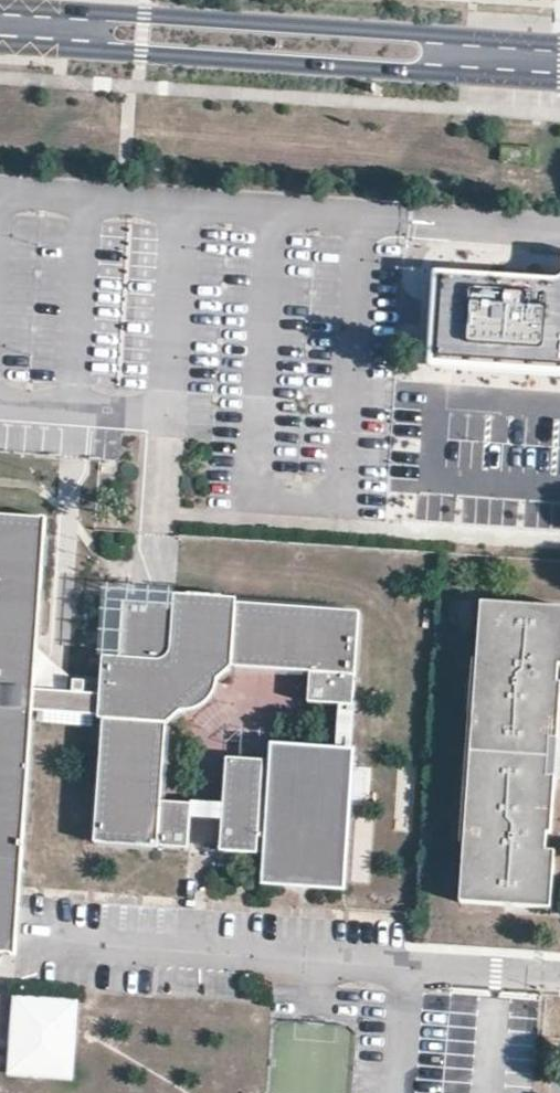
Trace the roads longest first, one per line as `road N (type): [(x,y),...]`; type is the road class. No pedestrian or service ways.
road 1 (secondary): [(559,44),(0,3)]
road 2 (secondary): [(0,41),(559,81)]

